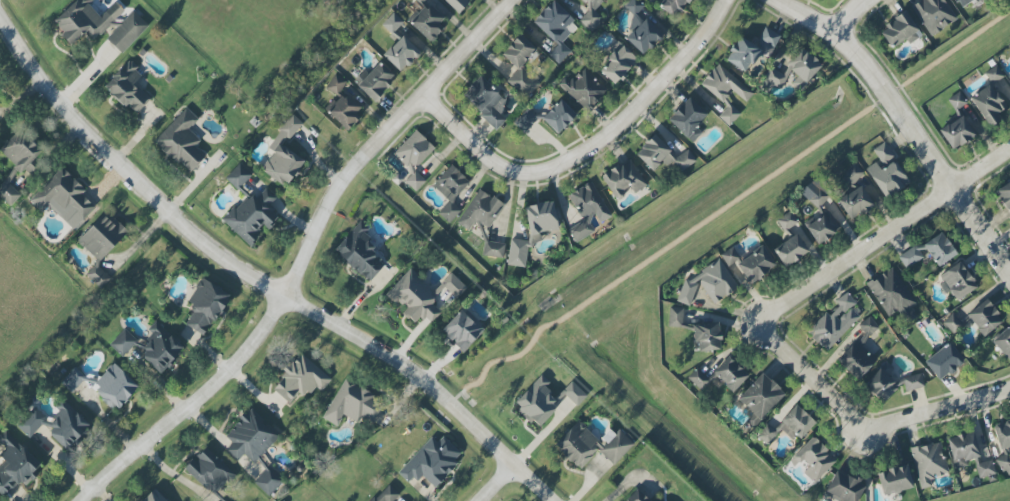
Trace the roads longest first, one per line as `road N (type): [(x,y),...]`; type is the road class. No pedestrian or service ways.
road 1 (residential): [(0,17),(64,109),(213,255),(416,379),(546,500)]
road 2 (residential): [(522,0),(329,210),(277,318),(183,417),(86,500)]
road 3 (residential): [(747,0),(643,131),(552,189),(512,187),(423,107)]
road 4 (residential): [(751,0),(868,73),(1009,282)]
road 5 (residential): [(758,320),(1009,148)]
road 6 (residential): [(758,320),(783,361),(867,429)]
road 7 (residential): [(1009,388),(867,429)]

